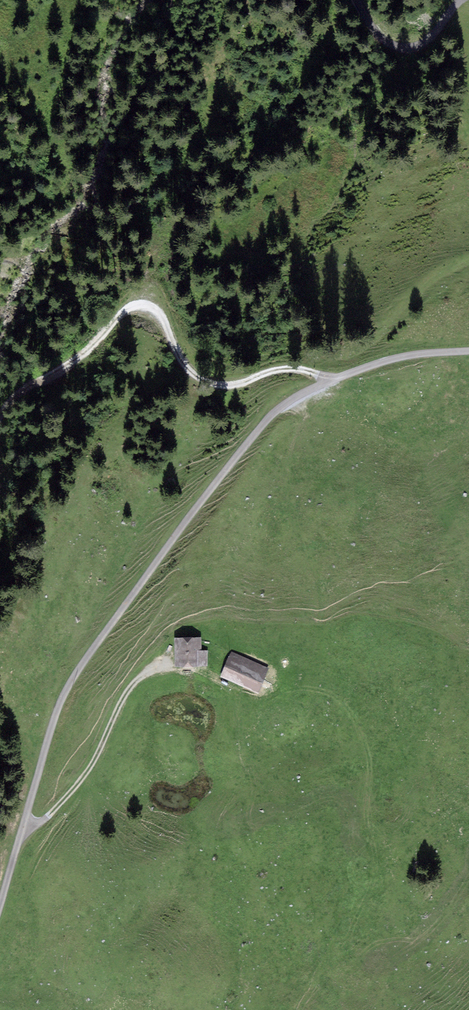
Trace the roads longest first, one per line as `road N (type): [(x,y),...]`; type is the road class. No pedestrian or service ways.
road 1 (unclassified): [(0,905),(66,690),(253,436),(284,405),(338,378),(397,358),(468,350)]
road 2 (track): [(0,418),(130,308),(157,312),(190,370),(209,382),(229,385),(287,369),(338,378)]
road 3 (track): [(21,831),(80,783),(130,690),(170,668)]
road 4 (unclassified): [(461,0),(413,46),(379,33),(361,0)]

